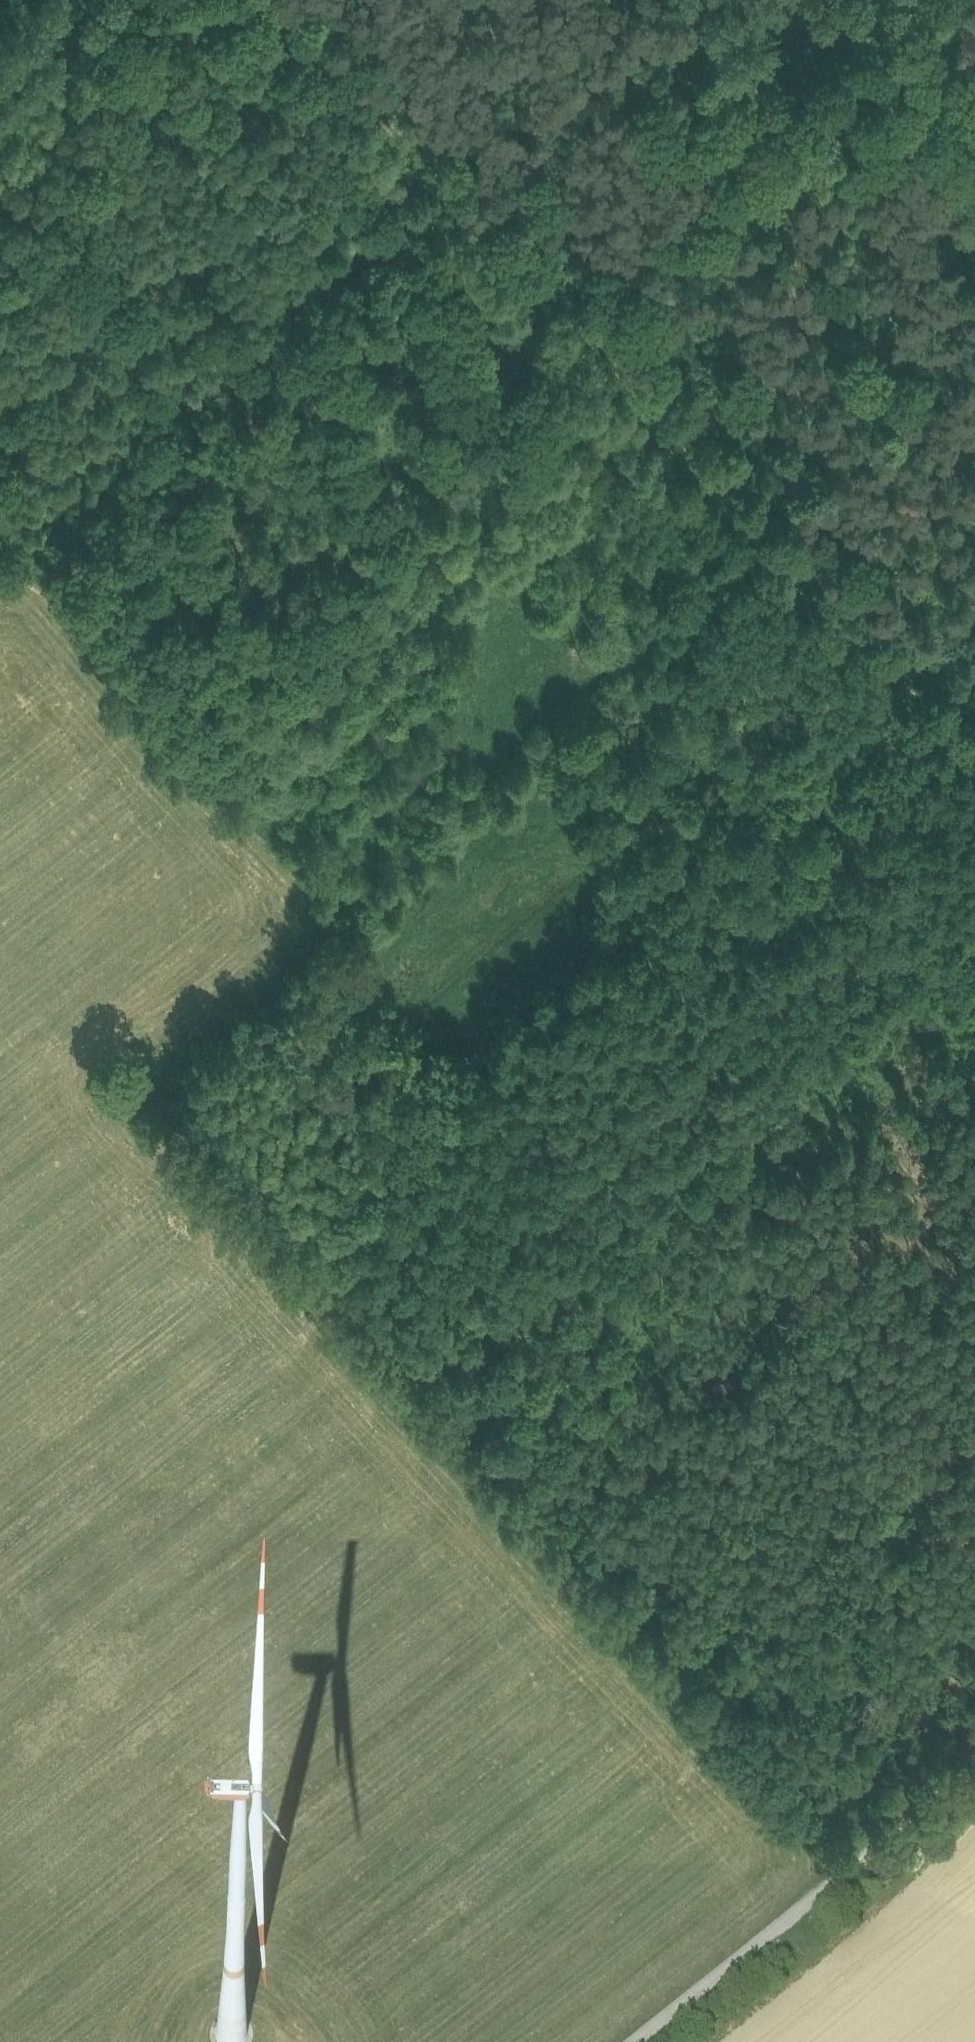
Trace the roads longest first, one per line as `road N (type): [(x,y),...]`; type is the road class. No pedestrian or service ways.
road 1 (track): [(272,0),(974,753)]
road 2 (track): [(974,1766),(879,1859),(650,2041)]

